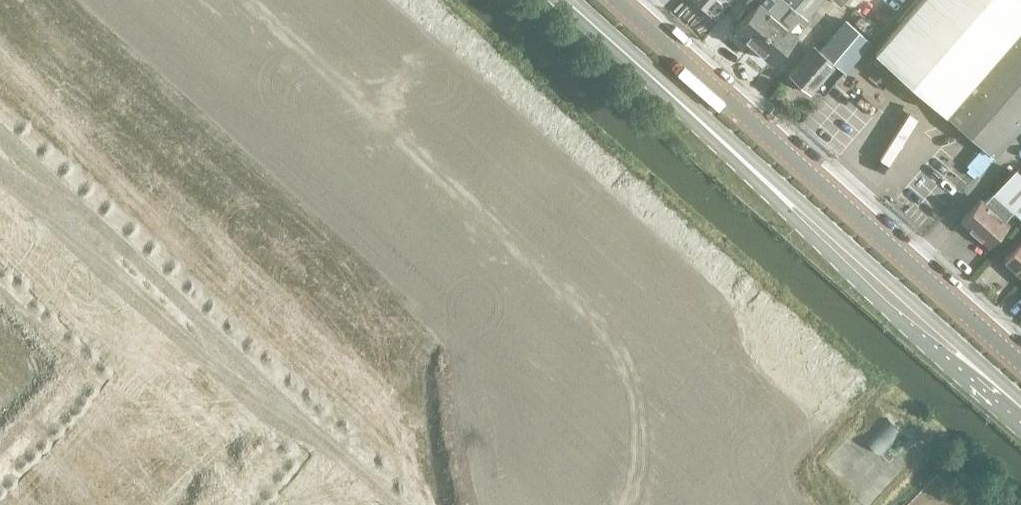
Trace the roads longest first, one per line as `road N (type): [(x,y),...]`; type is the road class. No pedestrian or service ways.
road 1 (unclassified): [(617,0),(1020,358)]
road 2 (secondary): [(768,185),(563,0)]
road 3 (secondary): [(768,185),(919,341),(964,362)]
road 4 (secondary): [(964,362),(938,323),(801,203),(768,185)]

